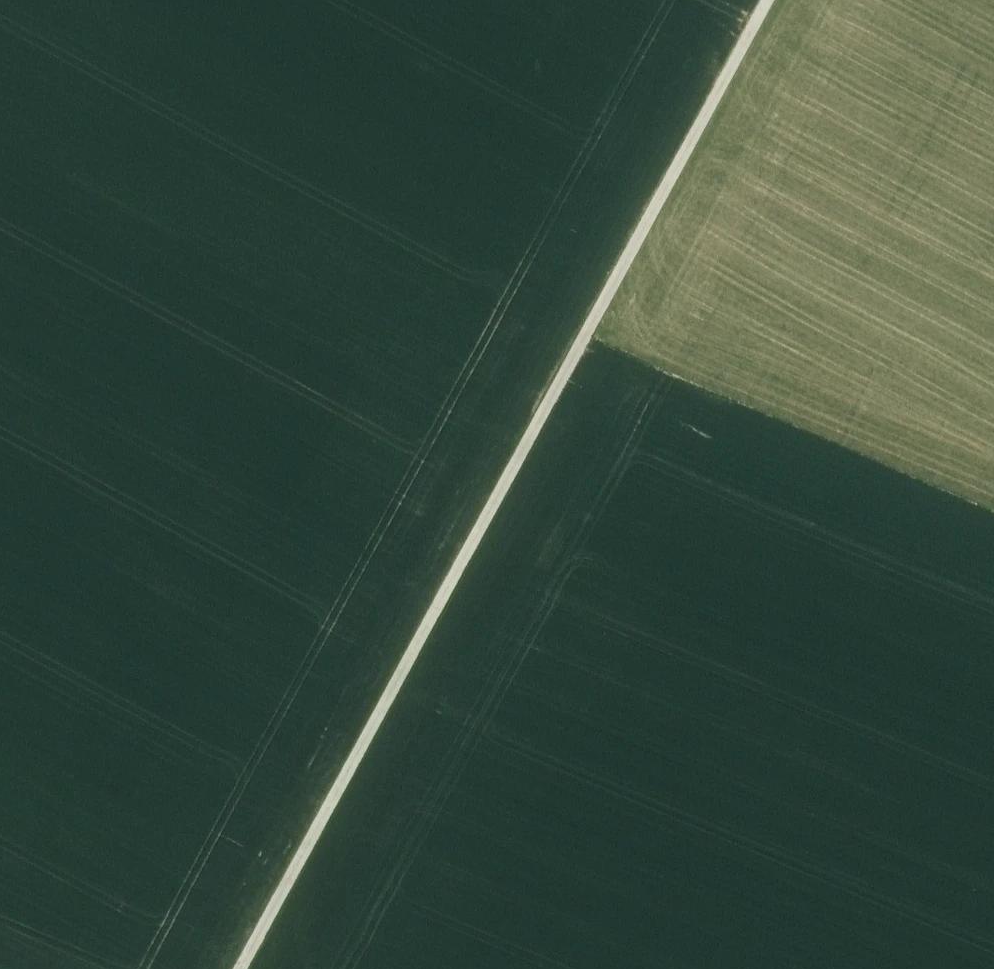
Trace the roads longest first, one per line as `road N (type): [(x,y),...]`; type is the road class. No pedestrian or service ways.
road 1 (track): [(766,0),(239,968)]

